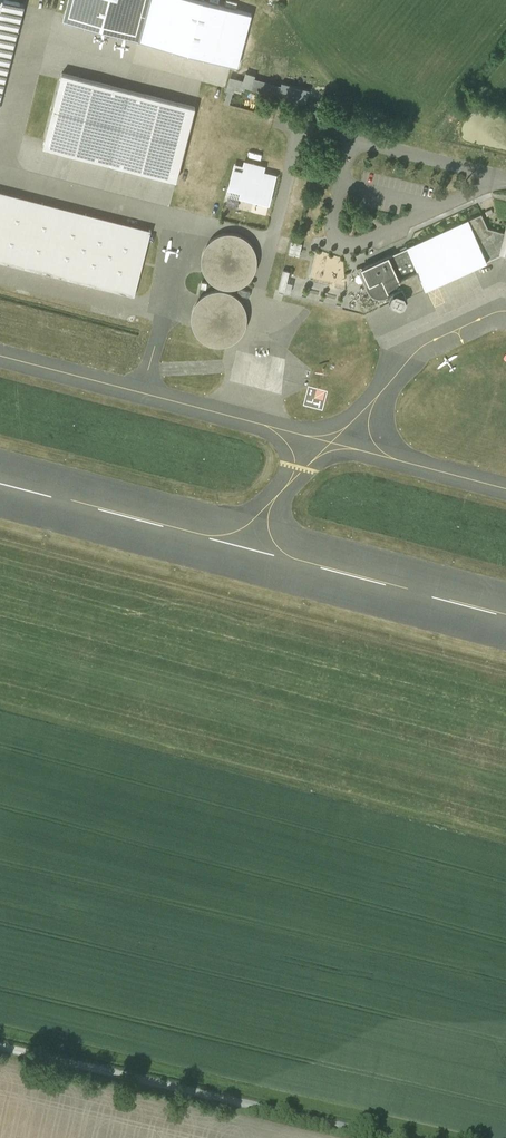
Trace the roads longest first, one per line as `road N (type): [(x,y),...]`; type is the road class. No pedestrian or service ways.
road 1 (track): [(422,1137),(0,1040)]
road 2 (unclassified): [(352,139),(332,221),(345,244),(502,179)]
road 3 (unclassified): [(502,179),(352,139)]

